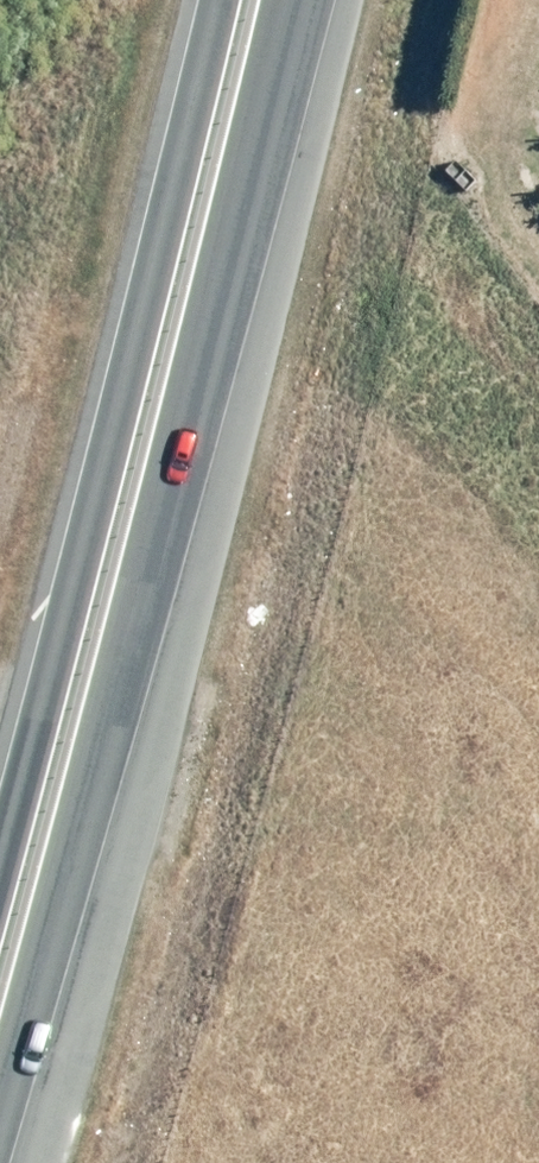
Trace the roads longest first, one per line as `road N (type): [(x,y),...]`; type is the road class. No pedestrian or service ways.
road 1 (trunk): [(291,0),(0,1125)]
road 2 (trunk): [(0,892),(224,0)]

